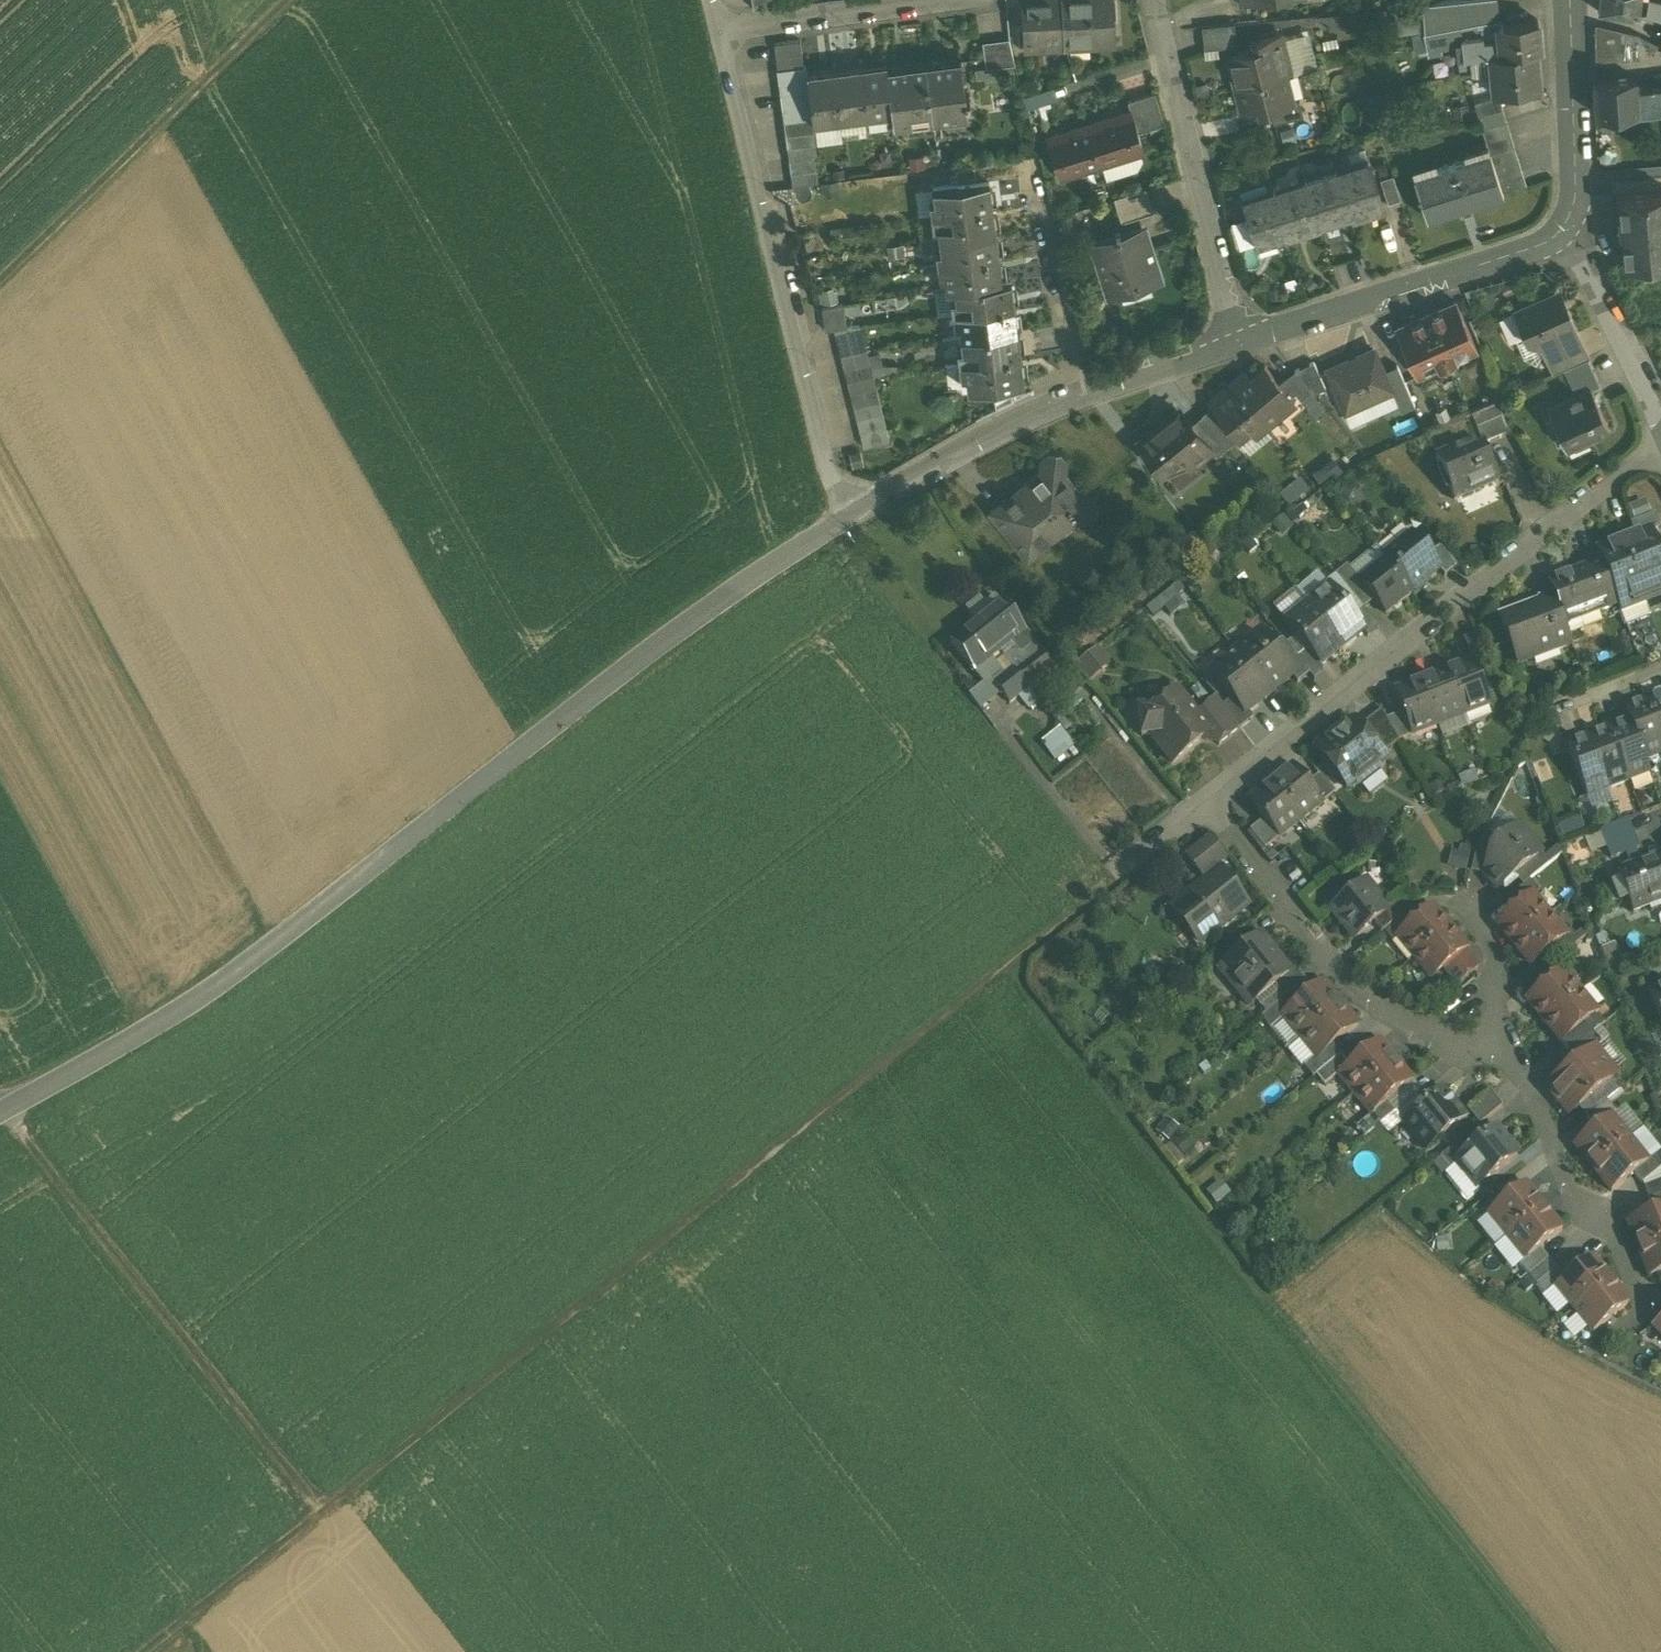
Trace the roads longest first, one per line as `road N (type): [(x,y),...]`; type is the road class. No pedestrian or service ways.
road 1 (track): [(148,1651),(1002,970),(1553,1651)]
road 2 (secondary): [(0,1112),(226,977),(674,632),(856,514)]
road 3 (residential): [(1203,802),(1660,435)]
road 4 (track): [(321,1514),(7,1109)]
road 5 (residential): [(856,514),(828,480),(719,35)]
road 6 (secondary): [(856,514),(1035,417),(1244,346)]
road 7 (residential): [(1203,802),(1352,988),(1425,1033),(1512,1052)]
road 8 (track): [(281,0),(0,271)]
road 9 (residential): [(1155,0),(1244,346)]
road 10 (secondary): [(1244,346),(1543,244),(1563,230)]
road 11 (residential): [(1512,1052),(1573,1199),(1605,1220),(1635,1287),(1660,1298)]
road 12 (residential): [(1002,970),(1203,802)]
road 13 (residential): [(719,35),(964,0)]
road 14 (secondary): [(1563,230),(1576,190),(1570,0)]
road 15 (residential): [(1660,419),(1563,230)]
road 16 (residential): [(1462,895),(1496,957),(1512,1052)]

